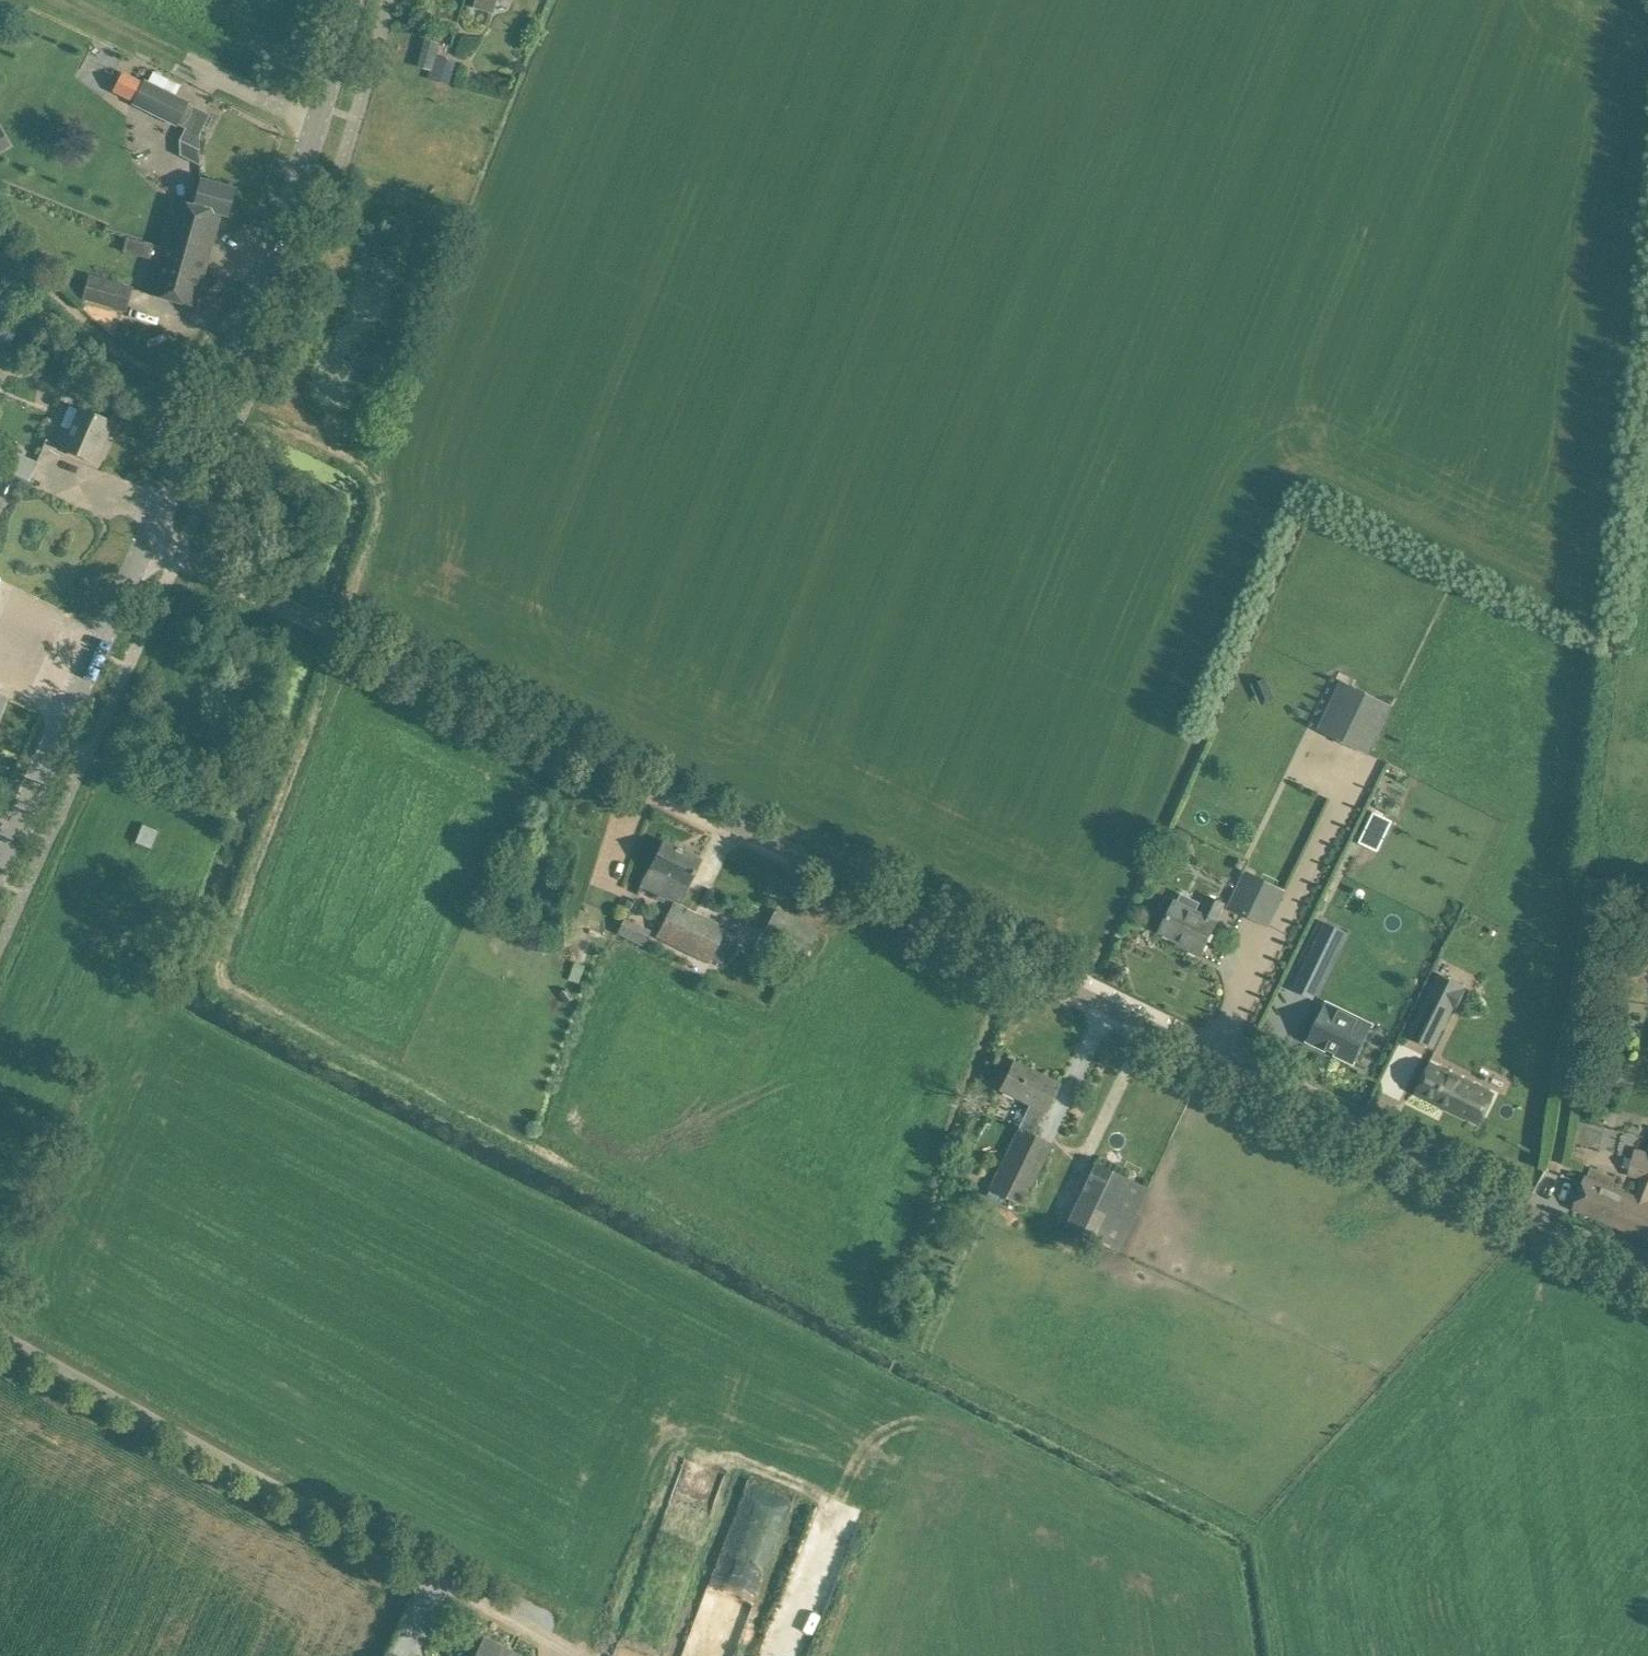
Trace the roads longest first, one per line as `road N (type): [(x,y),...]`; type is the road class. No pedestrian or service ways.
road 1 (track): [(1276,1655),(1260,1547),(1246,1533),(215,977),(325,678),(376,525),(378,491),(351,461),(125,358),(0,241)]
road 2 (unclassified): [(1647,1260),(148,544)]
road 3 (unclassified): [(561,1646),(0,1331)]
road 4 (tertiary): [(148,544),(265,276),(352,0)]
road 5 (tertiary): [(0,867),(148,544)]

